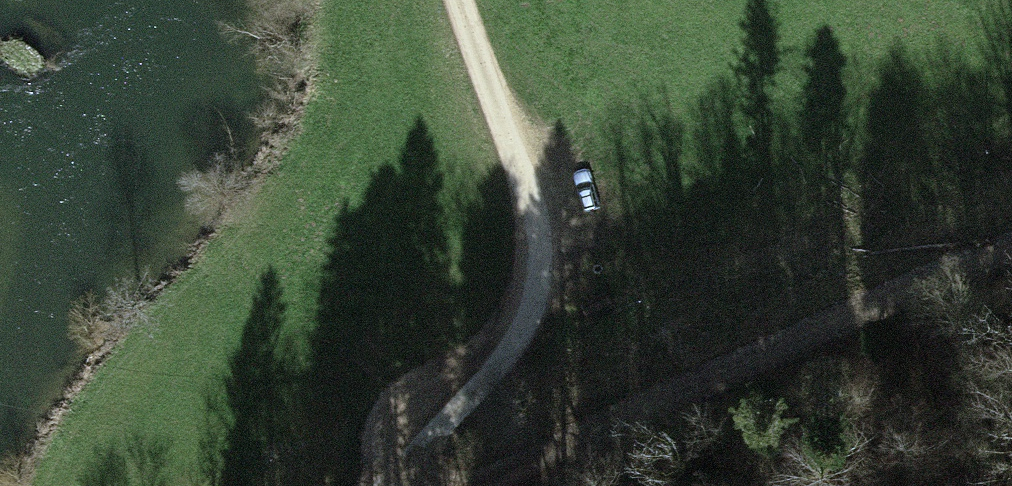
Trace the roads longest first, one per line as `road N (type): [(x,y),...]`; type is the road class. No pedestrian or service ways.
road 1 (track): [(1011,232),(388,485)]
road 2 (unclassified): [(460,0),(515,150),(525,266),(498,334),(358,485)]

